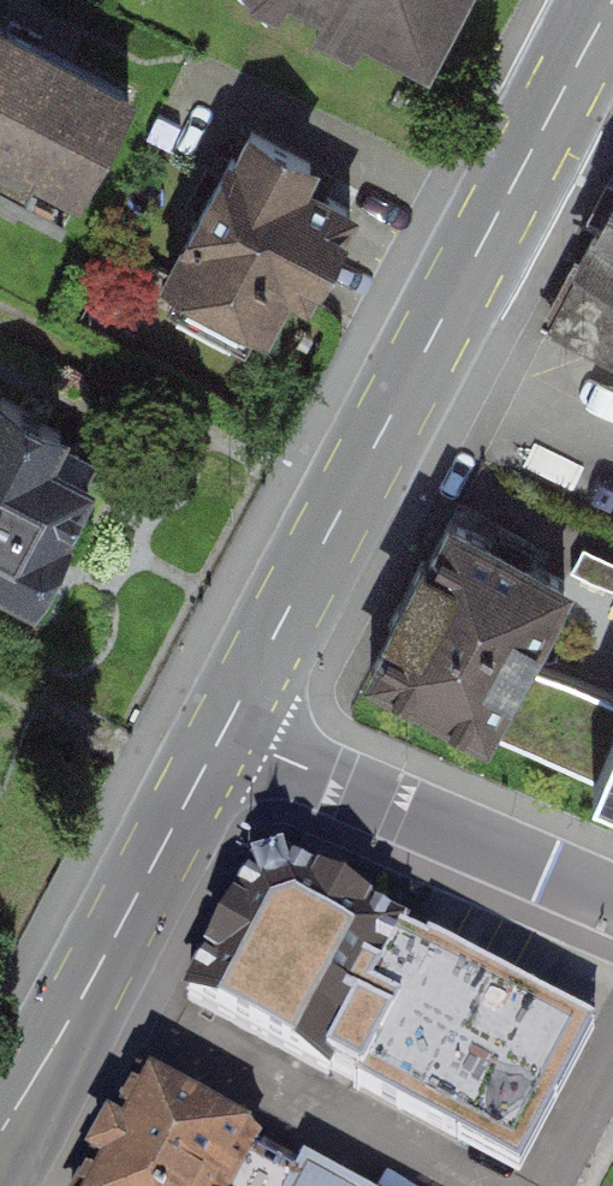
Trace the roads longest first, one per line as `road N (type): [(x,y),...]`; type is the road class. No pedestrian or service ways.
road 1 (primary): [(221,735),(612,0)]
road 2 (primary): [(221,735),(0,1149)]
road 3 (residential): [(612,902),(221,735)]

